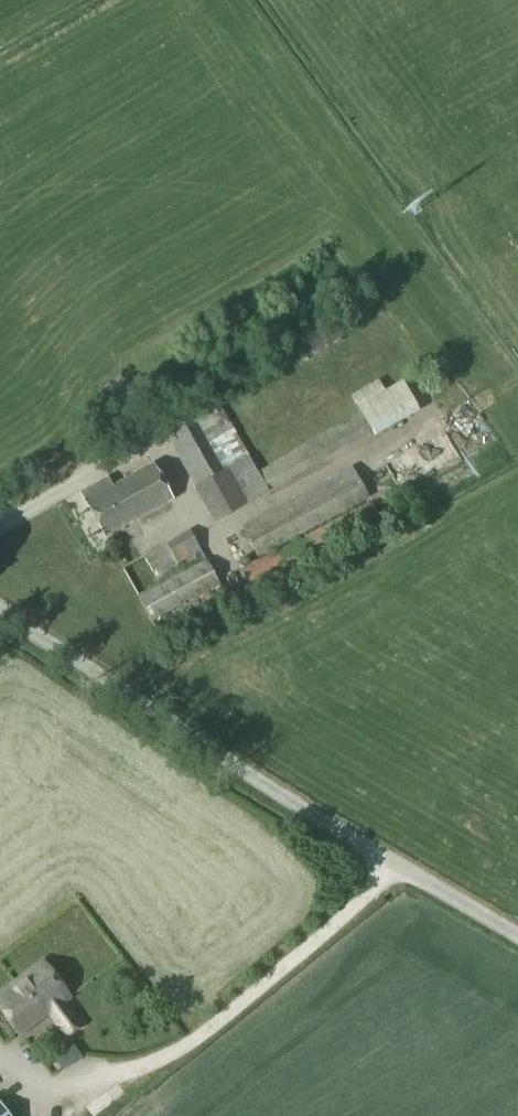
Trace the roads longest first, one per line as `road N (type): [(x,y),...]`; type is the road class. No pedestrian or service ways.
road 1 (unclassified): [(517,937),(151,715),(0,605)]

